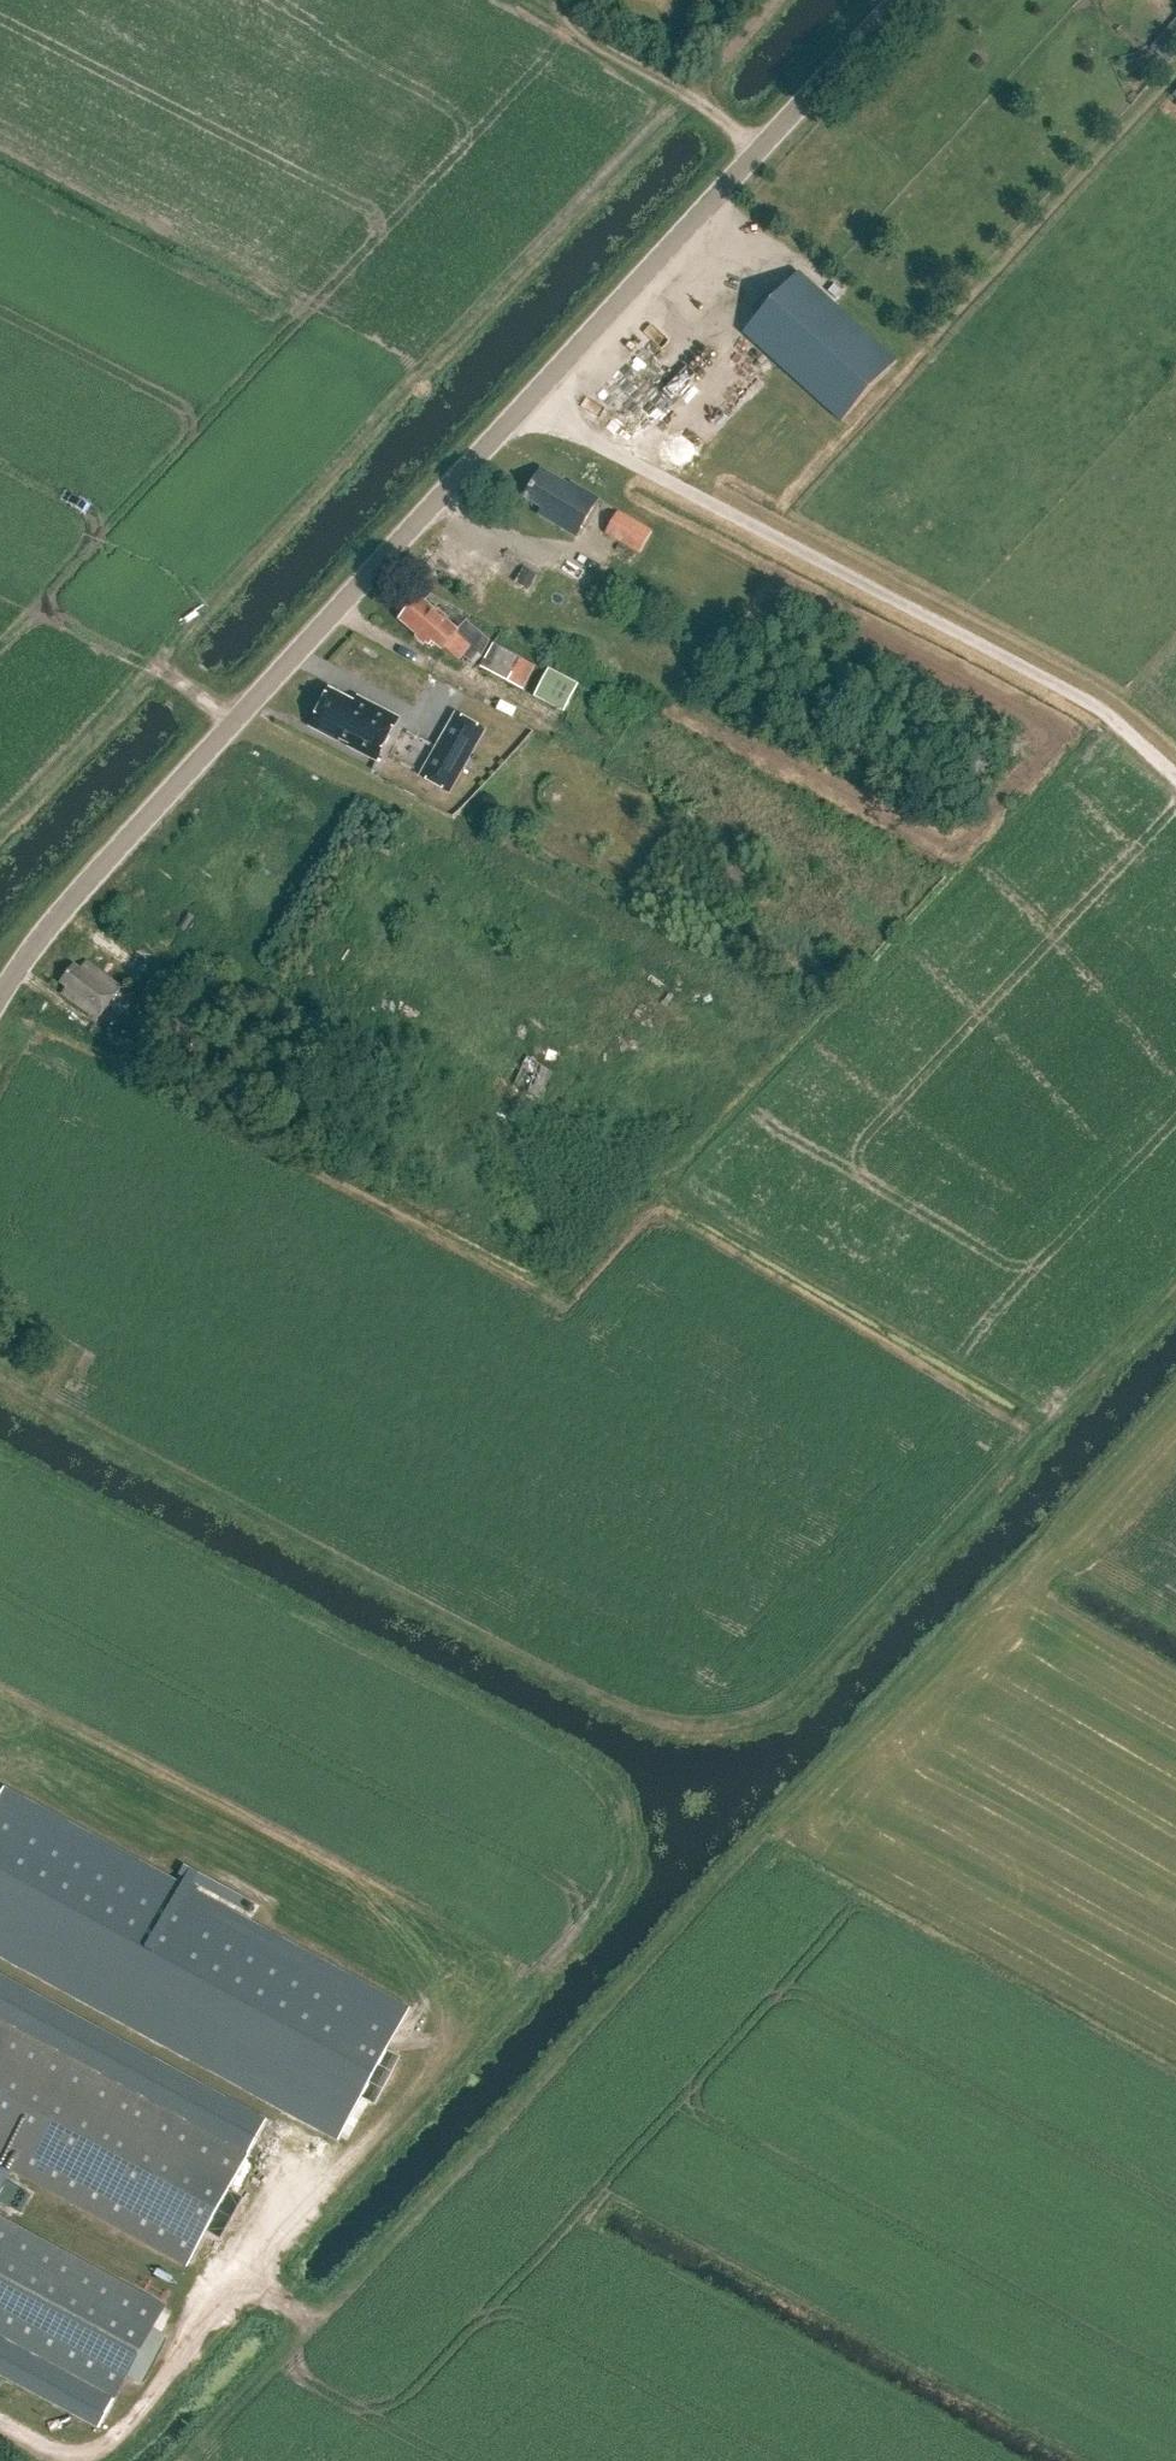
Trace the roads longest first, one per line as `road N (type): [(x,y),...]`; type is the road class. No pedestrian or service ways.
road 1 (unclassified): [(0,1015),(44,941),(900,0)]
road 2 (track): [(523,408),(1102,713),(1175,781)]

